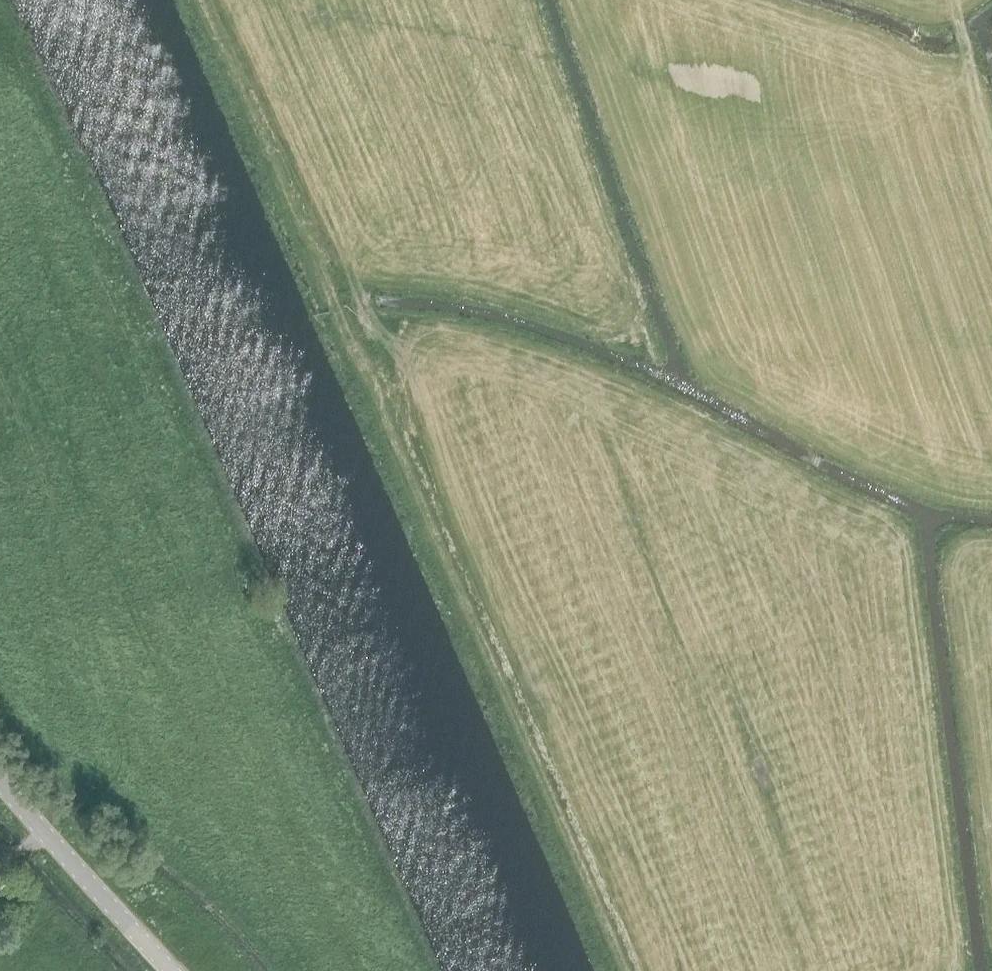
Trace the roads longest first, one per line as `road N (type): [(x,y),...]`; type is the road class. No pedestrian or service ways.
road 1 (tertiary): [(174,970),(0,777)]

